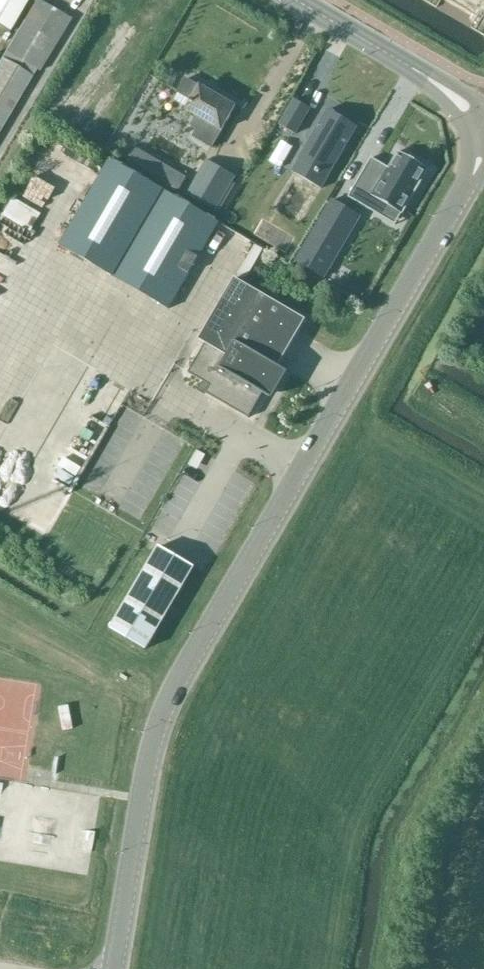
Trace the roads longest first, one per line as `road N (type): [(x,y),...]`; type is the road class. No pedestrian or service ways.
road 1 (unclassified): [(114,968),(151,757),(172,691),(475,172),(478,127)]
road 2 (unclassified): [(478,127),(461,101),(422,72),(298,0)]

